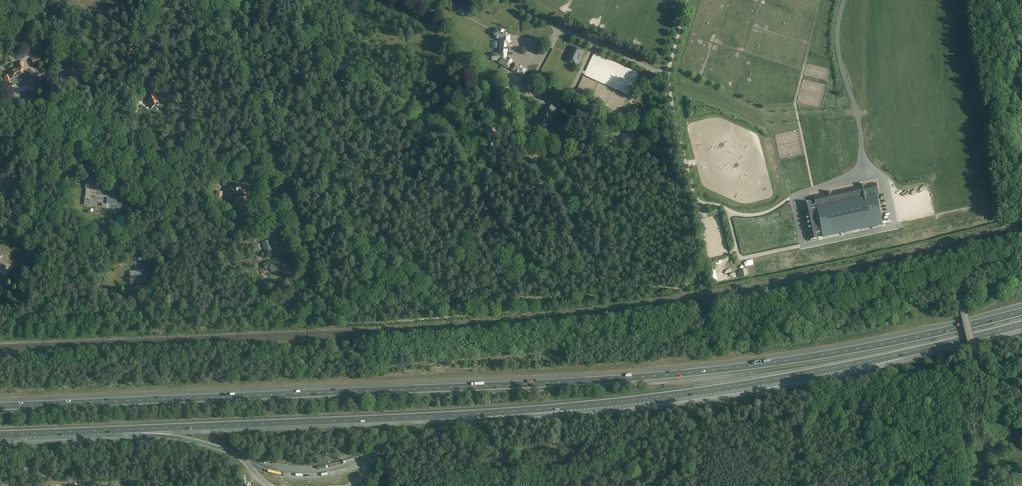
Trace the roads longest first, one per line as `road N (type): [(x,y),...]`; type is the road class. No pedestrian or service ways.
road 1 (motorway): [(1021,311),(837,352),(689,372),(0,406)]
road 2 (unclassified): [(0,322),(273,311),(307,288),(308,251),(226,0)]
road 3 (track): [(377,249),(426,284),(463,292),(520,281),(627,241),(575,148),(517,128),(507,82),(513,56)]
road 4 (motorway): [(120,430),(576,405)]
road 5 (motorway): [(576,405),(765,380),(1021,325)]
road 6 (track): [(520,281),(449,133),(281,27),(280,0)]
road 7 (track): [(715,275),(710,291),(1003,222)]
road 8 (track): [(689,0),(668,83),(698,201),(728,209),(736,246),(715,275)]
road 9 (track): [(0,141),(171,163),(252,150),(277,163)]
road 10 (track): [(359,0),(323,128),(343,208),(377,249)]
road 11 (unclassified): [(1021,378),(999,384),(985,377),(962,295),(977,269),(1021,262)]
road 12 (track): [(856,113),(748,106),(668,75)]
road 13 (motorway): [(391,445),(455,424),(576,405)]
road 14 (track): [(39,146),(44,320)]
road 15 (track): [(844,0),(839,54),(862,153)]
road 16 (track): [(517,128),(569,205),(581,261)]
road 17 (track): [(377,249),(443,127)]
road 18 (track): [(555,27),(668,75)]

